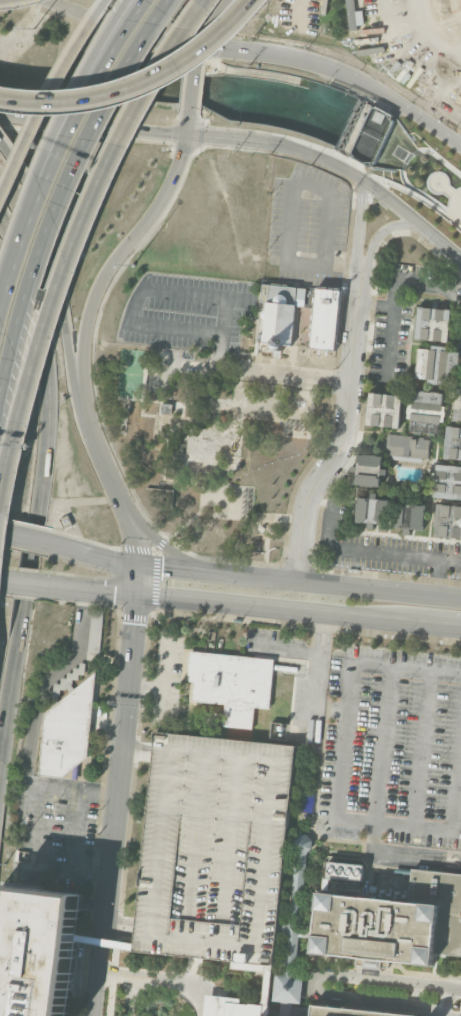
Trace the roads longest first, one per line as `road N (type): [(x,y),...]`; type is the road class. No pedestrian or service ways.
road 1 (motorway): [(0,514),(67,254),(135,104),(202,0)]
road 2 (motorway): [(0,751),(48,411),(33,316),(0,217)]
road 3 (secondary): [(0,116),(310,152),(363,178),(460,257)]
road 4 (secondary): [(460,146),(321,64),(159,37),(39,0)]
road 5 (motorway): [(0,402),(53,207),(165,0)]
road 6 (primary): [(460,597),(139,566),(42,540)]
road 7 (motorway): [(143,0),(54,159),(0,309)]
road 8 (primary): [(138,599),(460,628)]
road 9 (residential): [(296,580),(309,494),(344,434),(361,270)]
road 10 (motorway): [(106,33),(36,174),(0,304)]
road 11 (secondary): [(80,391),(94,295),(174,187),(189,136)]
road 12 (motorway): [(0,98),(55,103),(134,87),(211,40),(250,0)]
road 13 (motorway): [(80,391),(47,231),(0,139)]
road 14 (motorway): [(105,0),(58,74),(0,196)]
road 15 (secondary): [(139,566),(134,531),(80,391)]
road 16 (secondary): [(122,762),(138,599)]
road 17 (secondary): [(107,925),(122,762)]
road 18 (residential): [(349,383),(219,368)]

